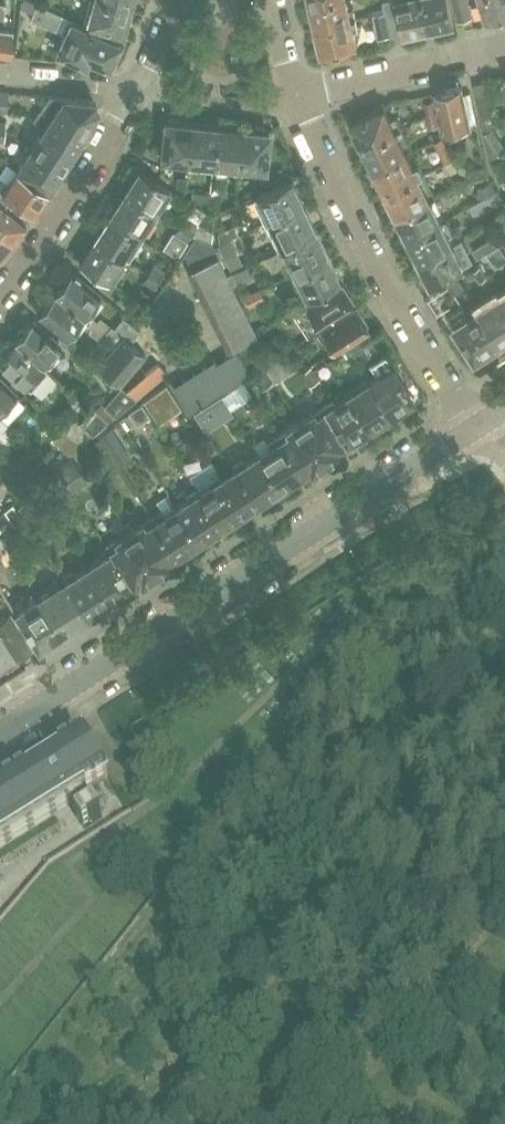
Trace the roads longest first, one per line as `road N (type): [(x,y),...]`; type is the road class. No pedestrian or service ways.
road 1 (tertiary): [(0,735),(474,428)]
road 2 (residential): [(474,428),(382,280),(297,102)]
road 3 (residential): [(0,294),(112,144),(140,93)]
road 4 (residential): [(297,102),(504,45)]
road 5 (residential): [(140,93),(0,72)]

